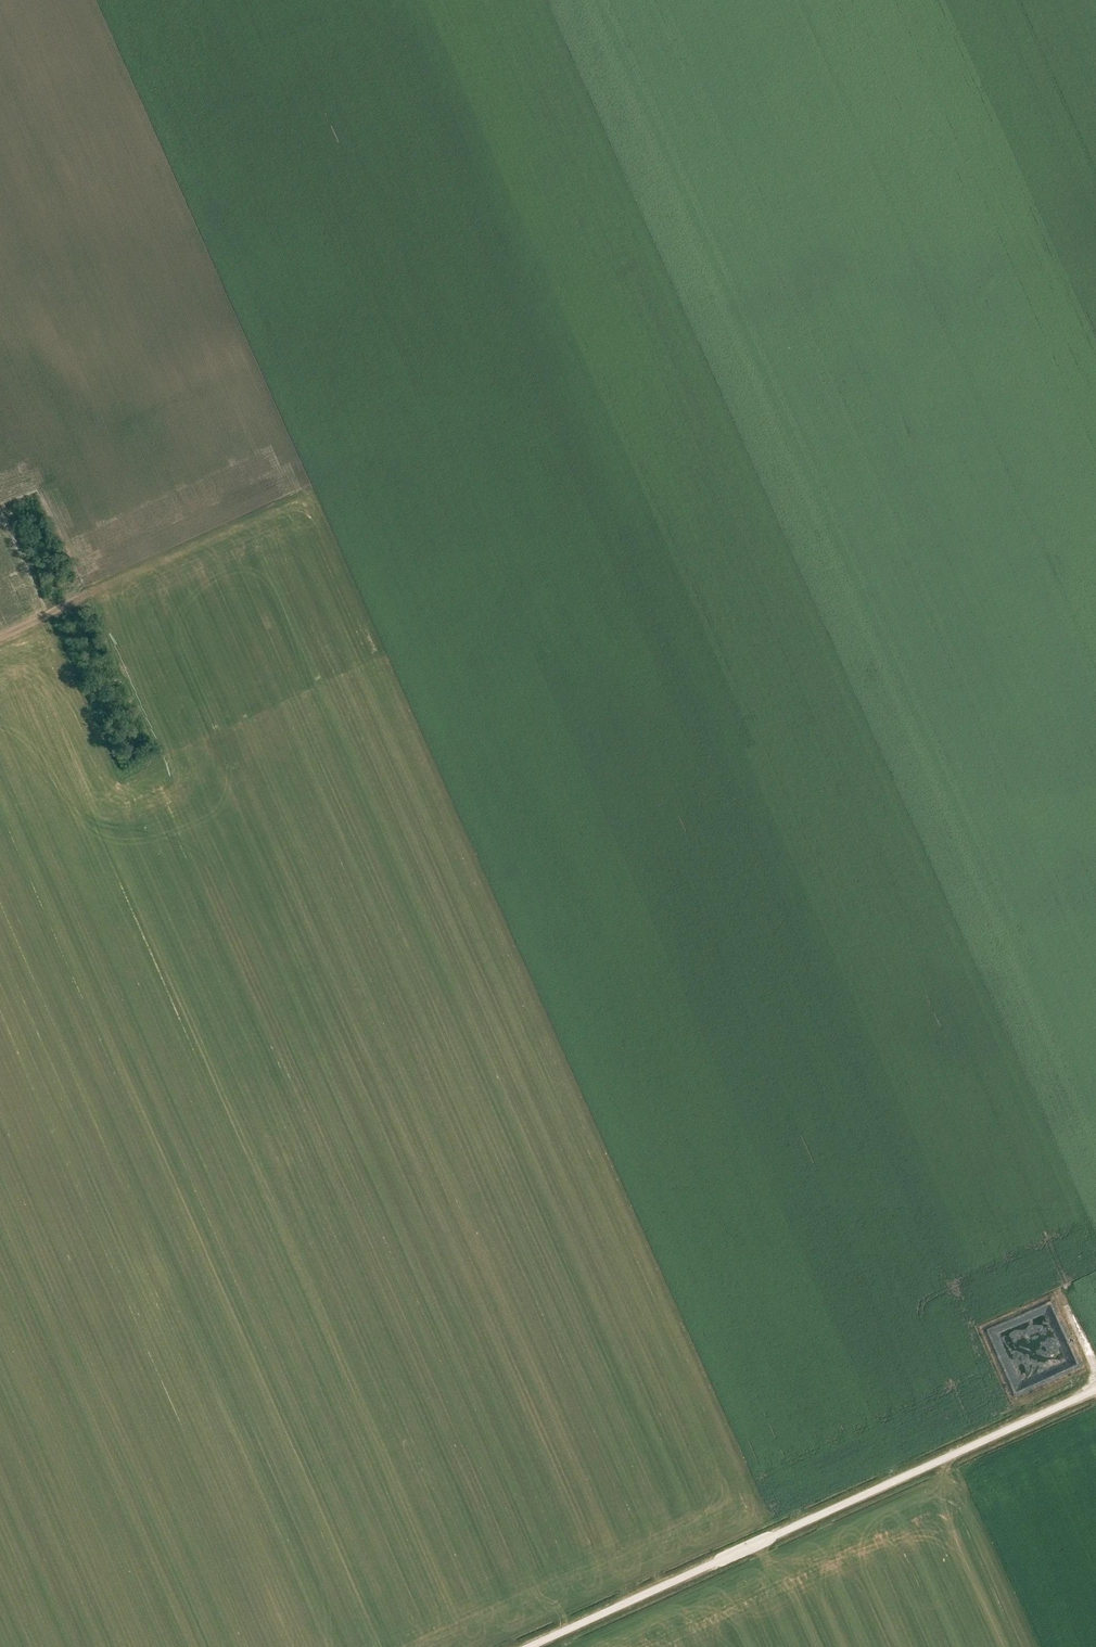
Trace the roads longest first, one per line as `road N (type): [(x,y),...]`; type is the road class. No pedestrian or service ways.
road 1 (unclassified): [(527,1646),(1095,1388)]

